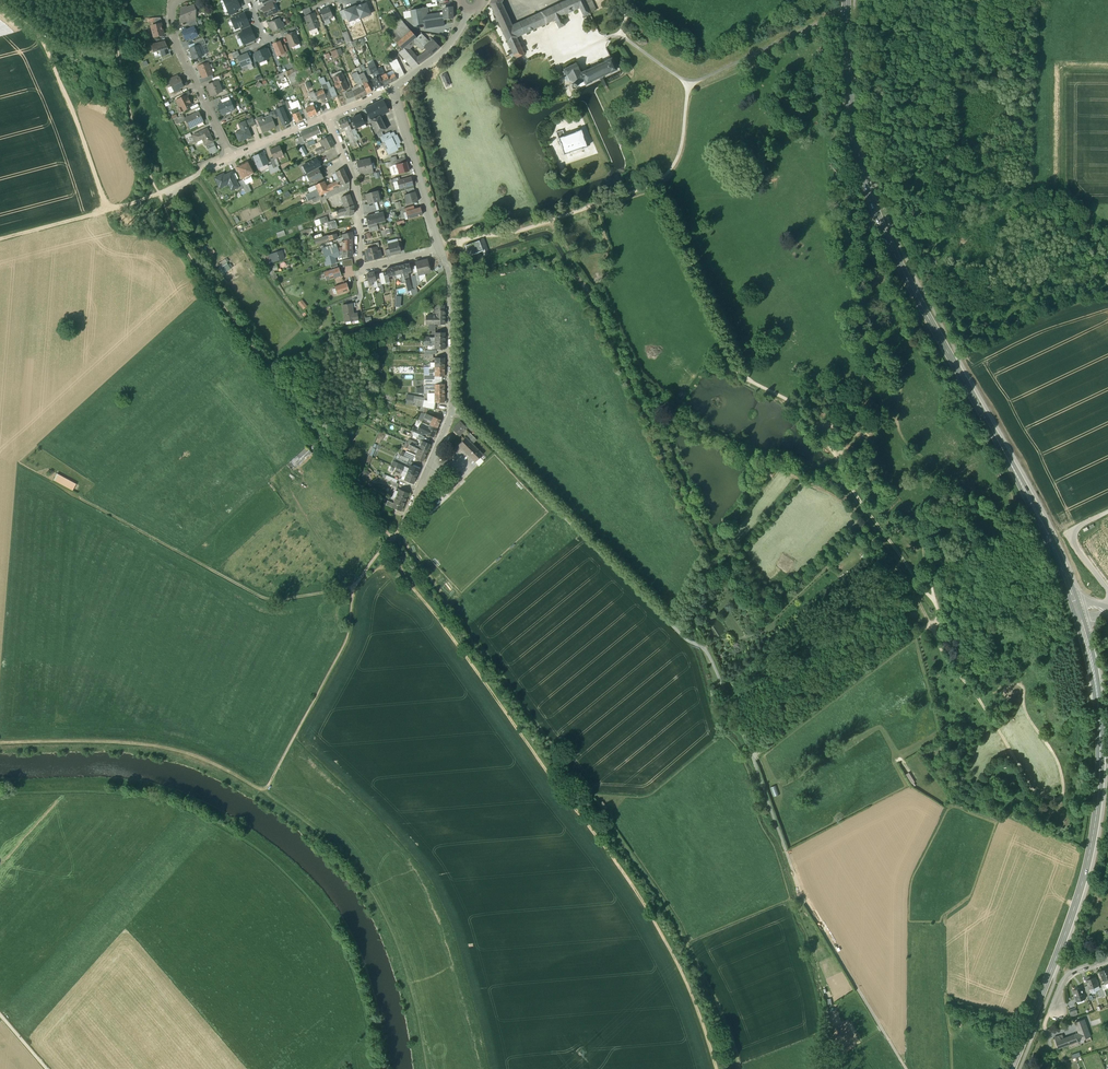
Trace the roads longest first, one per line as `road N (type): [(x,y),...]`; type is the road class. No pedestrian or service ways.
road 1 (primary): [(1082,616),(1038,514),(874,206),(851,109),(847,0)]
road 2 (track): [(404,521),(408,545),(662,899),(743,1068)]
road 3 (track): [(430,1068),(419,1003),(392,924),(373,889),(318,828),(188,753),(116,742),(0,742)]
road 4 (track): [(0,793),(145,797),(178,805),(252,845),(338,936),(374,1068)]
road 5 (track): [(691,643),(714,665),(800,888),(908,1068)]
road 6 (primary): [(1012,1068),(1066,933),(1095,826),(1100,708),(1082,616)]
road 7 (track): [(355,586),(267,599),(22,465)]
road 8 (residential): [(440,249),(452,297),(451,421),(391,540)]
road 9 (residential): [(440,249),(361,268),(359,205),(328,117)]
road 10 (track): [(110,210),(45,45),(0,5)]
road 11 (track): [(355,586),(344,646),(263,791)]
road 12 (residential): [(230,156),(176,48),(172,4),(179,0)]
road 13 (track): [(1066,73),(1067,167),(1107,230)]
road 14 (residential): [(394,87),(440,249)]
road 15 (track): [(159,193),(0,240)]

